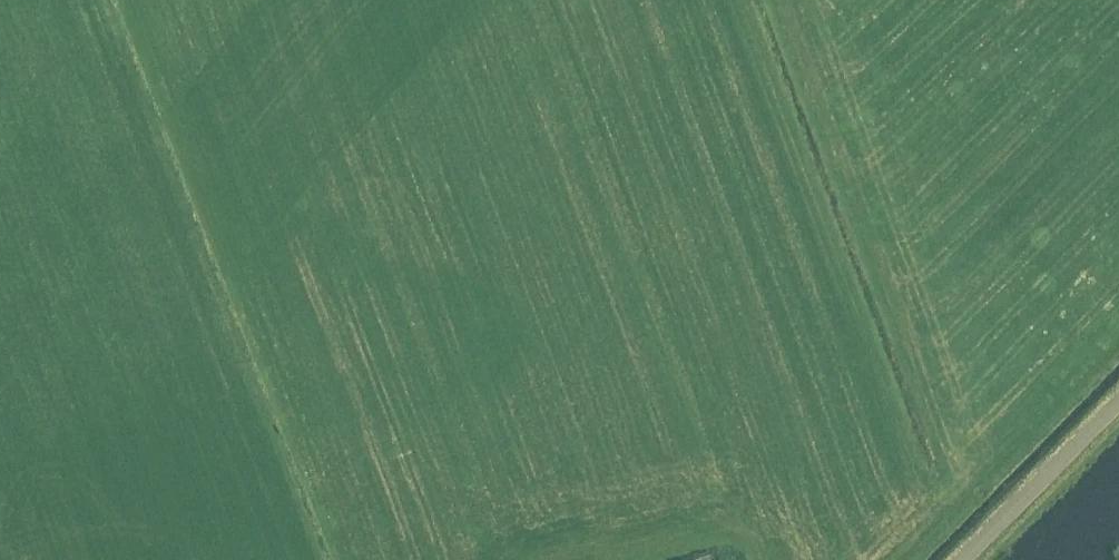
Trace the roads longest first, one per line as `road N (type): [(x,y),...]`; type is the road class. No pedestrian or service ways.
road 1 (unclassified): [(966,559),(1118,405)]

